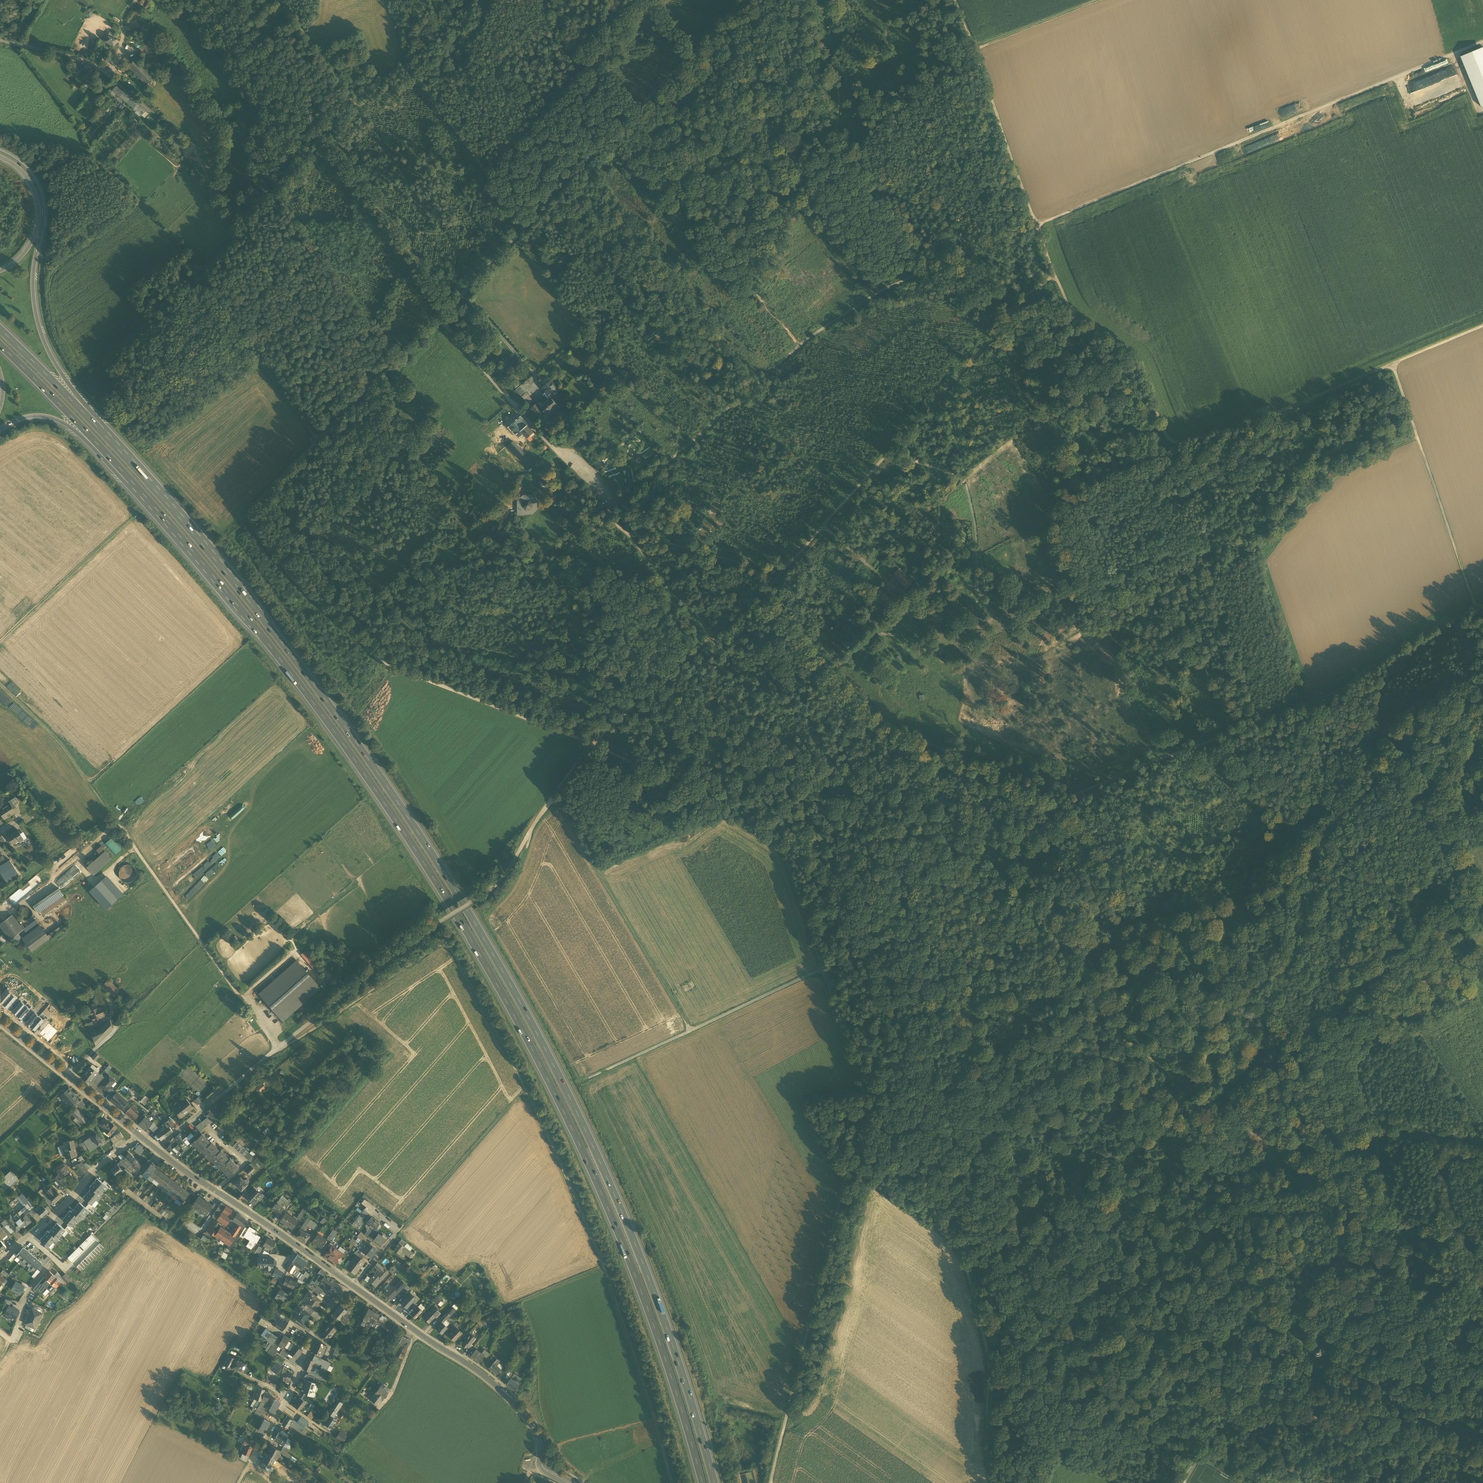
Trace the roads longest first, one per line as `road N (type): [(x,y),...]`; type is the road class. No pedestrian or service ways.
road 1 (track): [(671,1482),(580,1208),(445,940),(276,1049),(59,741),(0,683)]
road 2 (motorway): [(715,1482),(632,1235),(513,989),(331,708),(122,454)]
road 3 (motorway): [(128,477),(324,717),(503,995),(621,1239),(703,1482)]
road 4 (track): [(592,742),(507,870),(155,1147)]
road 5 (residential): [(630,119),(440,317),(611,515)]
road 6 (track): [(592,742),(393,667),(290,574),(252,510),(319,439)]
road 7 (track): [(592,742),(783,851),(867,1104)]
road 8 (track): [(1482,42),(1036,226)]
road 9 (track): [(1393,364),(1231,431),(1176,442),(1134,360),(1073,319),(1056,276)]
road 10 (track): [(867,1104),(771,1482)]
road 11 (track): [(1060,802),(866,710),(759,597)]
road 12 (track): [(319,439),(106,160)]
road 13 (motorway): [(122,454),(45,344),(33,286),(42,201),(27,170),(0,151)]
road 14 (track): [(526,227),(406,66),(332,142)]
road 15 (track): [(1060,802),(1342,690)]
road 16 (track): [(867,1104),(968,1272),(989,1366)]
road 17 (track): [(823,526),(1009,311)]
road 18 (track): [(691,1030),(555,794)]
road 19 (track): [(712,636),(754,722),(834,763),(887,830)]
road 20 (residential): [(542,1466),(534,1429),(497,1386),(353,1285)]
road 21 (track): [(822,969),(584,1080)]
road 22 (track): [(1476,609),(1393,364)]
road 23 (track): [(611,515),(800,345)]
road 24 (track): [(1036,226),(955,0)]
road 25 (track): [(611,515),(564,564),(570,605),(598,674),(648,693)]
road 26 (residential): [(353,1285),(159,1151)]
road 27 (residential): [(250,1460),(287,1402),(313,1329),(353,1285)]
road 28 (residential): [(0,1260),(138,1135)]
road 29 (track): [(526,1088),(402,1226)]
road 30 (track): [(0,642),(135,516)]
road 31 (motorway): [(0,345),(128,477)]
road 32 (track): [(603,1266),(479,1318),(448,1352)]
road 33 (residential): [(138,1135),(0,1022)]
road 34 (motorway): [(122,454),(0,328)]
road 35 (track): [(440,317),(319,439)]
road 36 (track): [(788,565),(624,530)]
road 37 (residential): [(630,119),(744,0)]
road 38 (track): [(611,515),(712,636)]
road 39 (track): [(591,65),(486,176)]
road 40 (track): [(308,238),(394,363)]
road 41 (track): [(800,345),(885,288),(929,270)]
road 42 (motorway): [(0,428),(51,417),(128,477)]
road 43 (motorway): [(0,157),(26,177),(38,214),(25,251),(0,270)]
road 44 (track): [(935,865),(1060,802)]
road 45 (track): [(280,0),(360,113)]
road 46 (track): [(1100,0),(974,50)]

